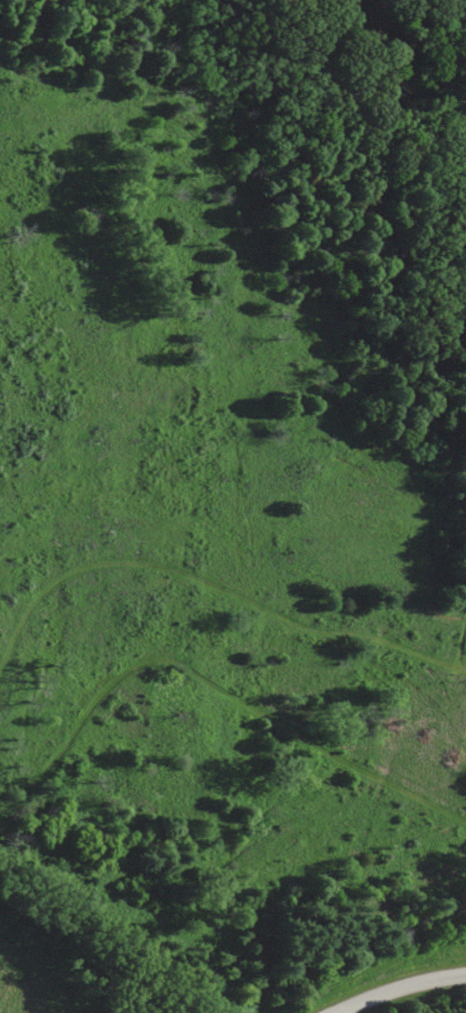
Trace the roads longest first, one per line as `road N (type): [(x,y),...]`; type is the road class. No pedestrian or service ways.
road 1 (residential): [(336,1012),(465,975)]

